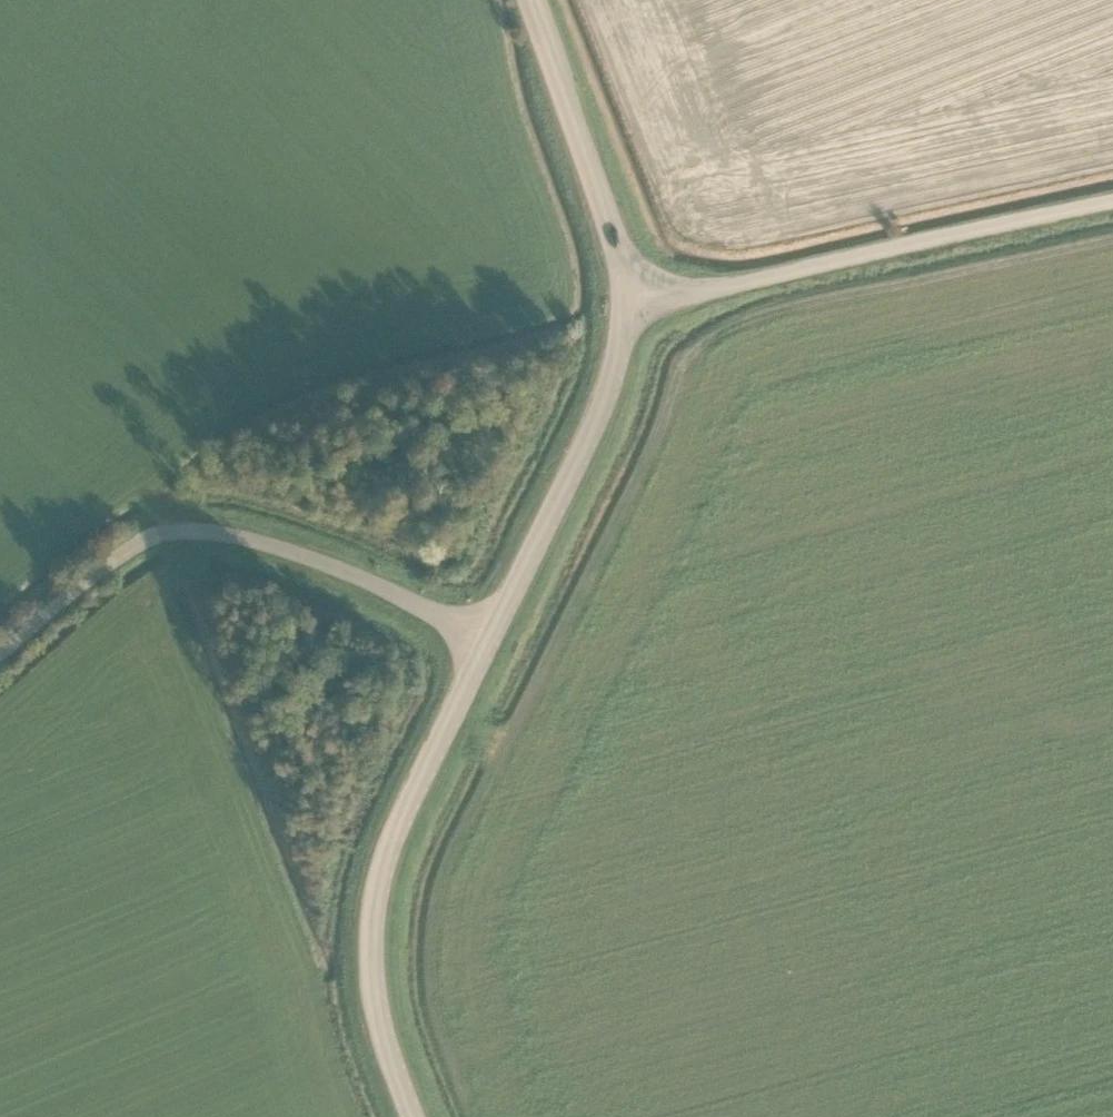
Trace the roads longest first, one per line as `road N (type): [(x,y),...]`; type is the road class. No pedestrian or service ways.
road 1 (unclassified): [(0,658),(103,564),(156,539),(216,533),(377,587),(489,648)]
road 2 (tertiary): [(415,1116),(383,1036),(372,953),(383,867),(489,648)]
road 3 (unclassified): [(634,309),(1112,210)]
road 4 (tertiary): [(489,648),(609,395),(634,309)]
road 5 (tertiary): [(634,309),(613,226),(527,0)]

